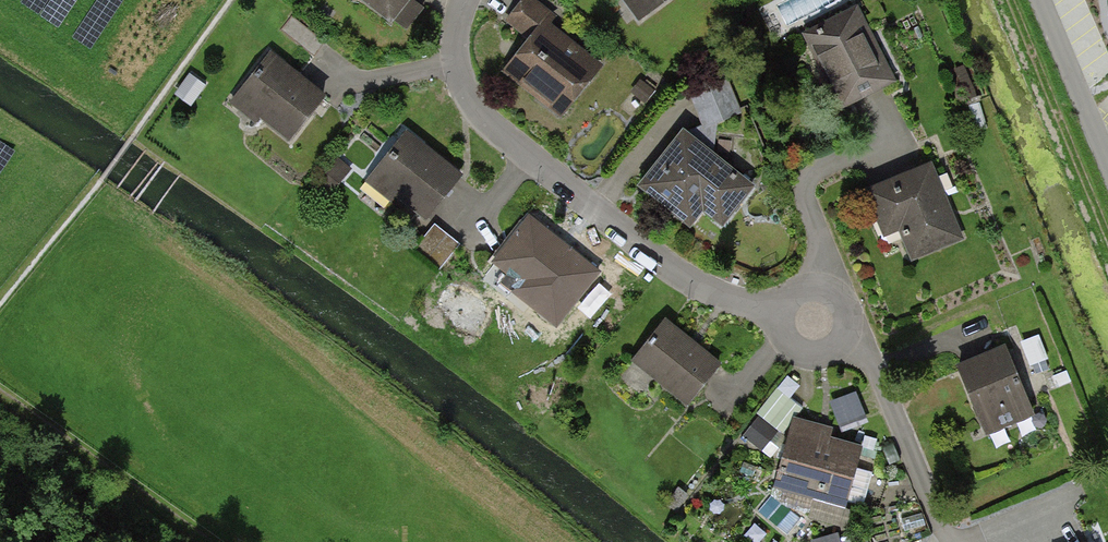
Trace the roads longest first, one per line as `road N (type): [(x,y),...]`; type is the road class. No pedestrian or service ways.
road 1 (residential): [(465,0),(458,65),(474,106),(506,137),(693,281),(816,321)]
road 2 (residential): [(1107,169),(1035,0)]

